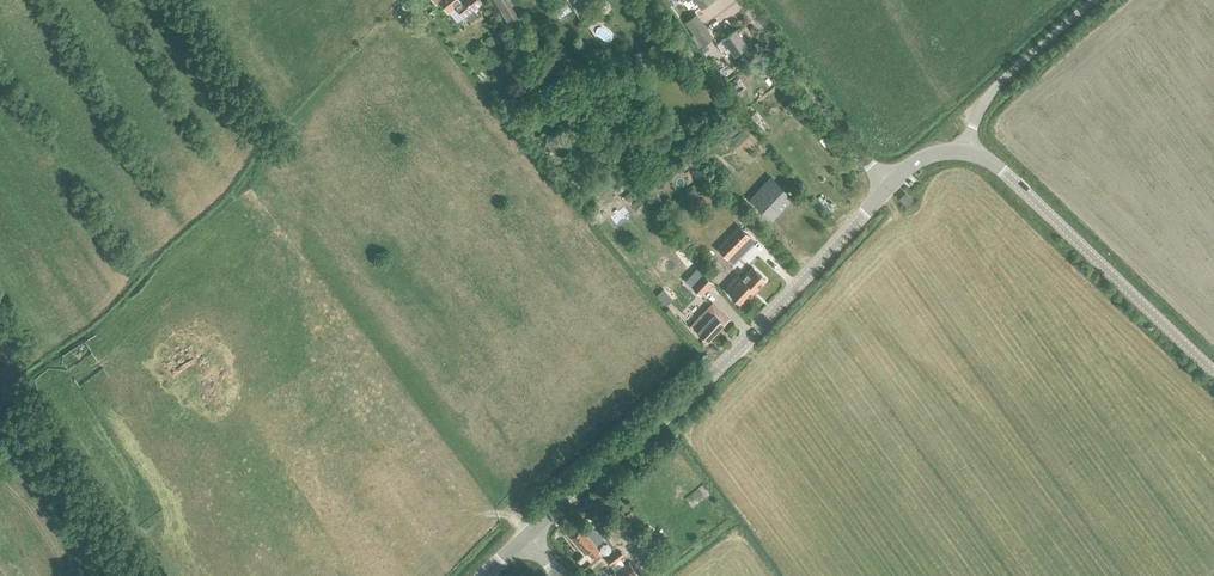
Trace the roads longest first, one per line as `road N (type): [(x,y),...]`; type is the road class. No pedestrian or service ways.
road 1 (tertiary): [(527,535),(691,395),(889,186)]
road 2 (tertiary): [(1213,371),(1002,170),(965,151)]
road 3 (unclassified): [(889,186),(745,0)]
road 4 (unclassified): [(965,151),(985,99),(1094,0)]

